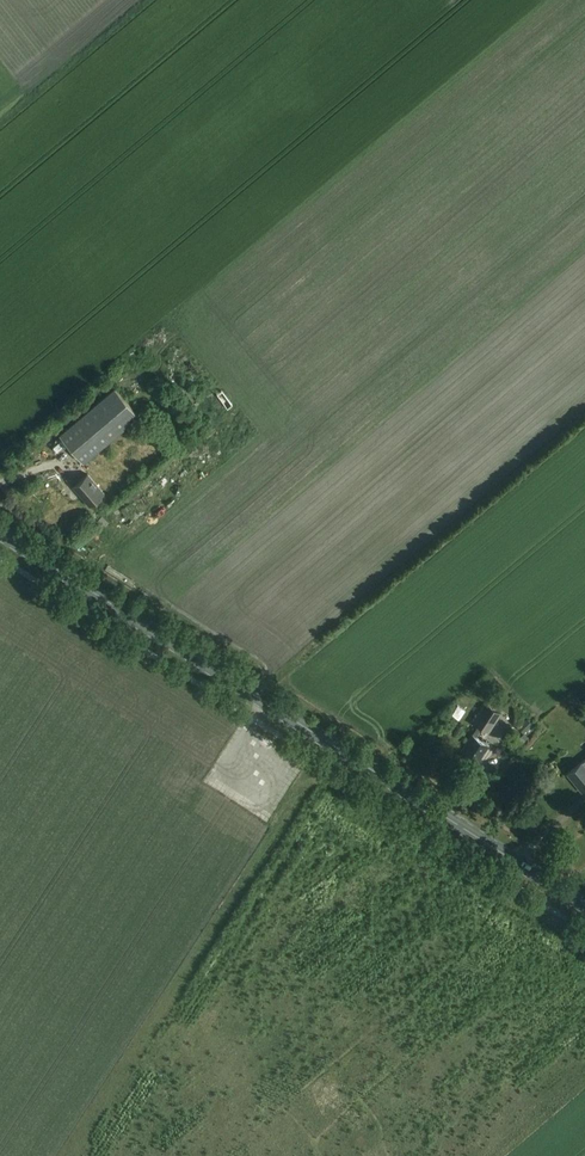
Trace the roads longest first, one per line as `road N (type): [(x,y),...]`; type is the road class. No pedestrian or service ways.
road 1 (primary): [(584,905),(0,532)]

